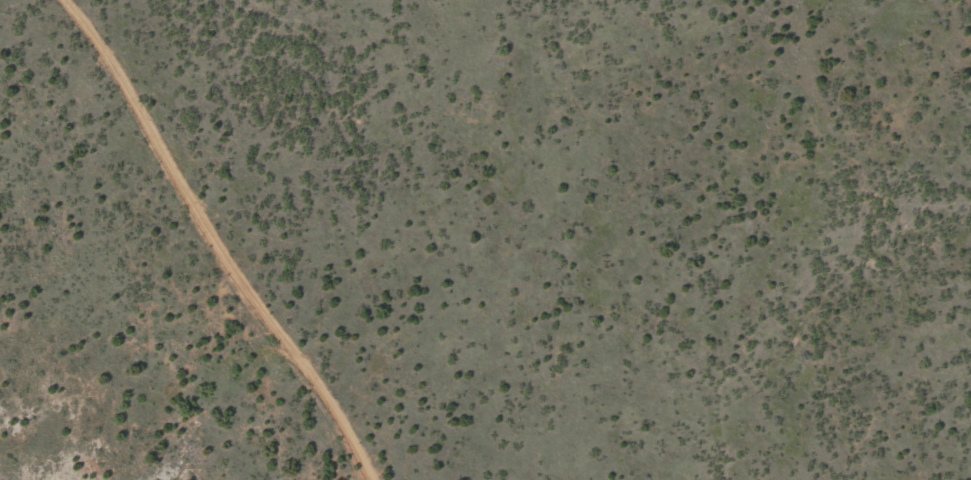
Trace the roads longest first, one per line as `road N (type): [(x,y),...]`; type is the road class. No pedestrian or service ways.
road 1 (track): [(54,0),(130,103),(336,439),(350,479)]

